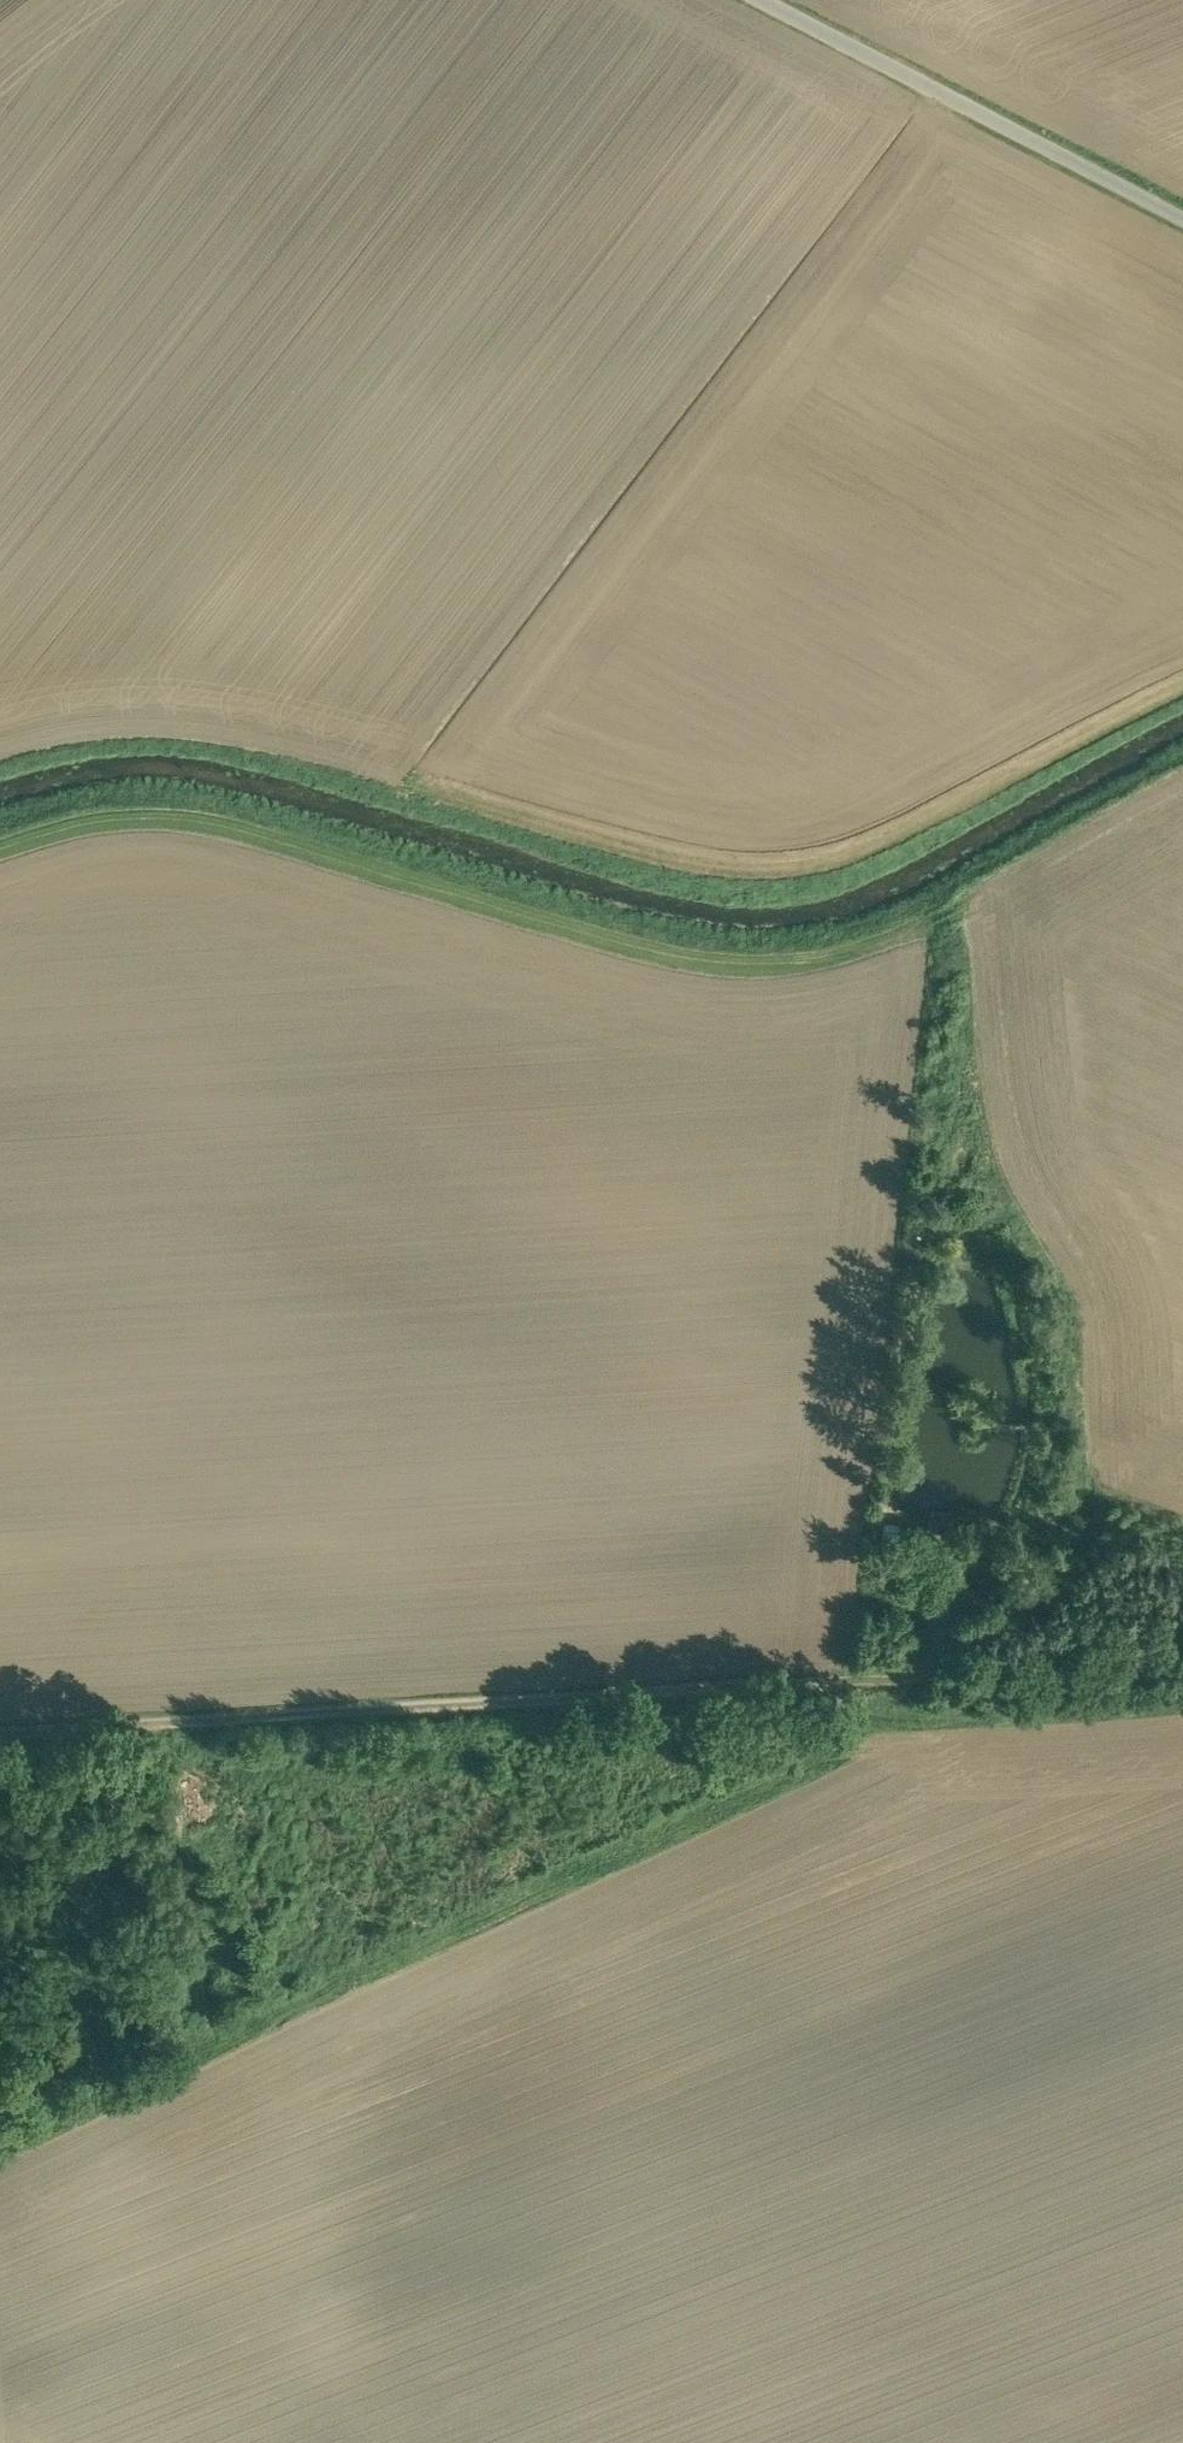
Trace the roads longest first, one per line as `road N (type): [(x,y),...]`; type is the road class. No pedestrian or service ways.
road 1 (unclassified): [(1182,224),(750,0)]

